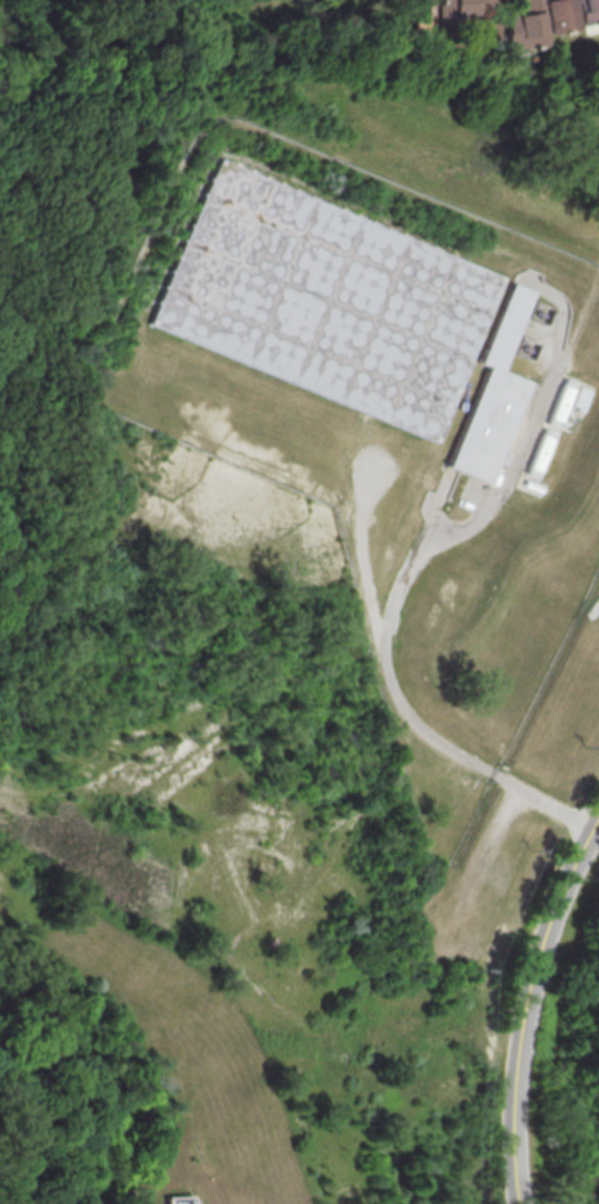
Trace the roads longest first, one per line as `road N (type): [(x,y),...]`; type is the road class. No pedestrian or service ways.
road 1 (tertiary): [(598,822),(556,910),(528,997),(512,1126),(517,1203)]

